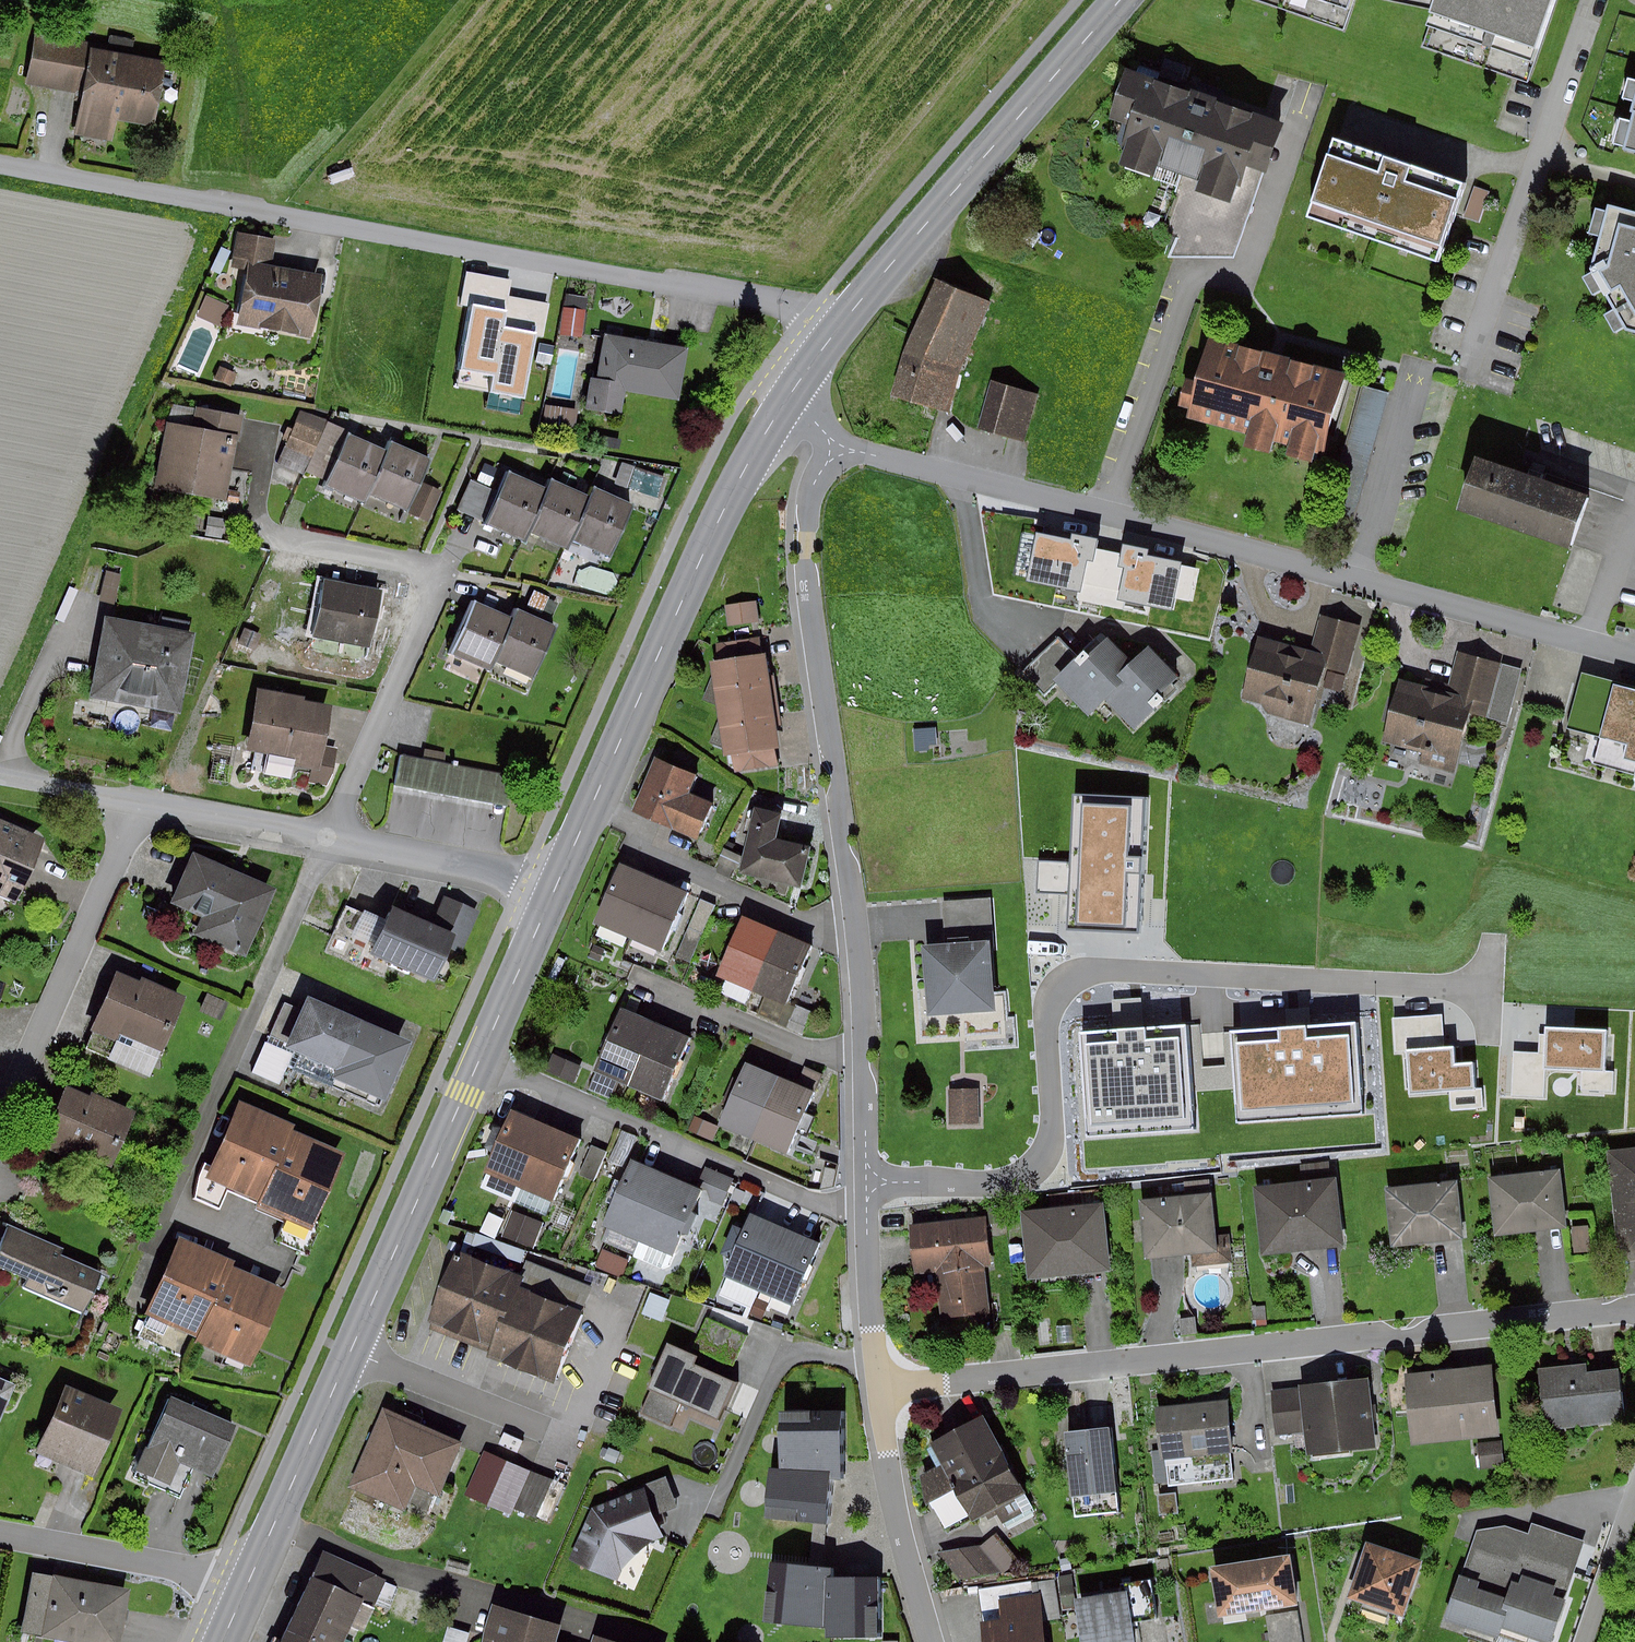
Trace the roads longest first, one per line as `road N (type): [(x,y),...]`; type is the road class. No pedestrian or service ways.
road 1 (residential): [(867,1181),(1004,1181),(1040,1161),(1054,1138),(1050,1001),(1064,981),(1087,970),(1493,986)]
road 2 (residential): [(885,1387),(1634,1313)]
road 3 (residential): [(835,447),(814,483),(810,596),(863,1048),(867,1181)]
road 4 (primary): [(277,1523),(563,875)]
road 5 (residential): [(1634,652),(1108,513)]
road 6 (primary): [(563,875),(726,508),(787,397)]
road 7 (primary): [(787,397),(893,261),(1120,0)]
road 8 (residential): [(1312,92),(1253,266),(1201,276),(1187,289),(1108,513)]
road 9 (residential): [(340,836),(154,1251)]
road 10 (residential): [(277,1523),(654,1639)]
road 11 (residential): [(1468,373),(1596,0)]
road 12 (residential): [(157,804),(0,1132)]
road 13 (residential): [(470,532),(340,836)]
road 14 (residential): [(1108,513),(835,447)]
road 15 (residential): [(885,1387),(944,1641)]
road 16 (residential): [(880,1352),(791,1360),(718,1512)]
road 17 (residential): [(251,1580),(0,1526)]
road 18 (residential): [(563,875),(340,836)]
road 19 (residential): [(340,836),(157,804)]
road 20 (residential): [(867,1181),(880,1352)]
road 21 (residential): [(1585,1641),(1634,1485)]
road 22 (residential): [(157,804),(0,777)]

